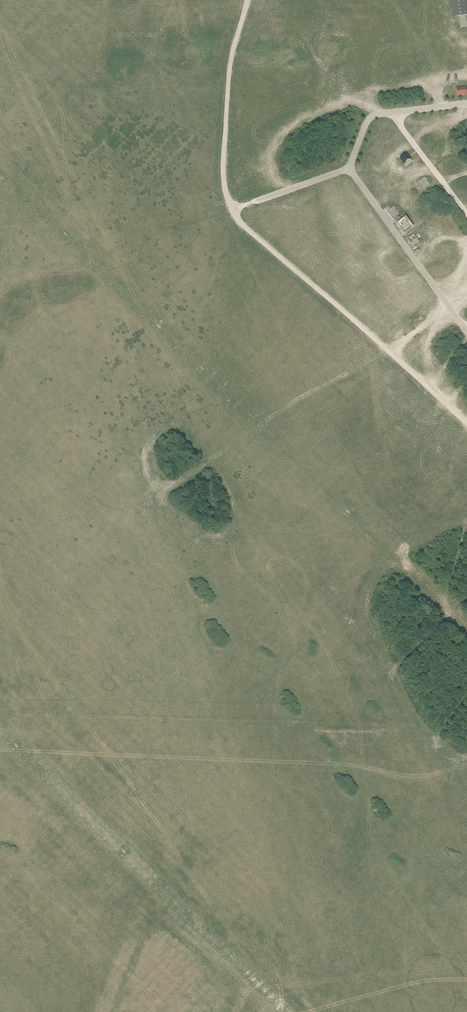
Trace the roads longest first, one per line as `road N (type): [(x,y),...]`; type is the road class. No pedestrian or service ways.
road 1 (track): [(245,0),(233,43),(225,163),(234,213),(466,422)]

